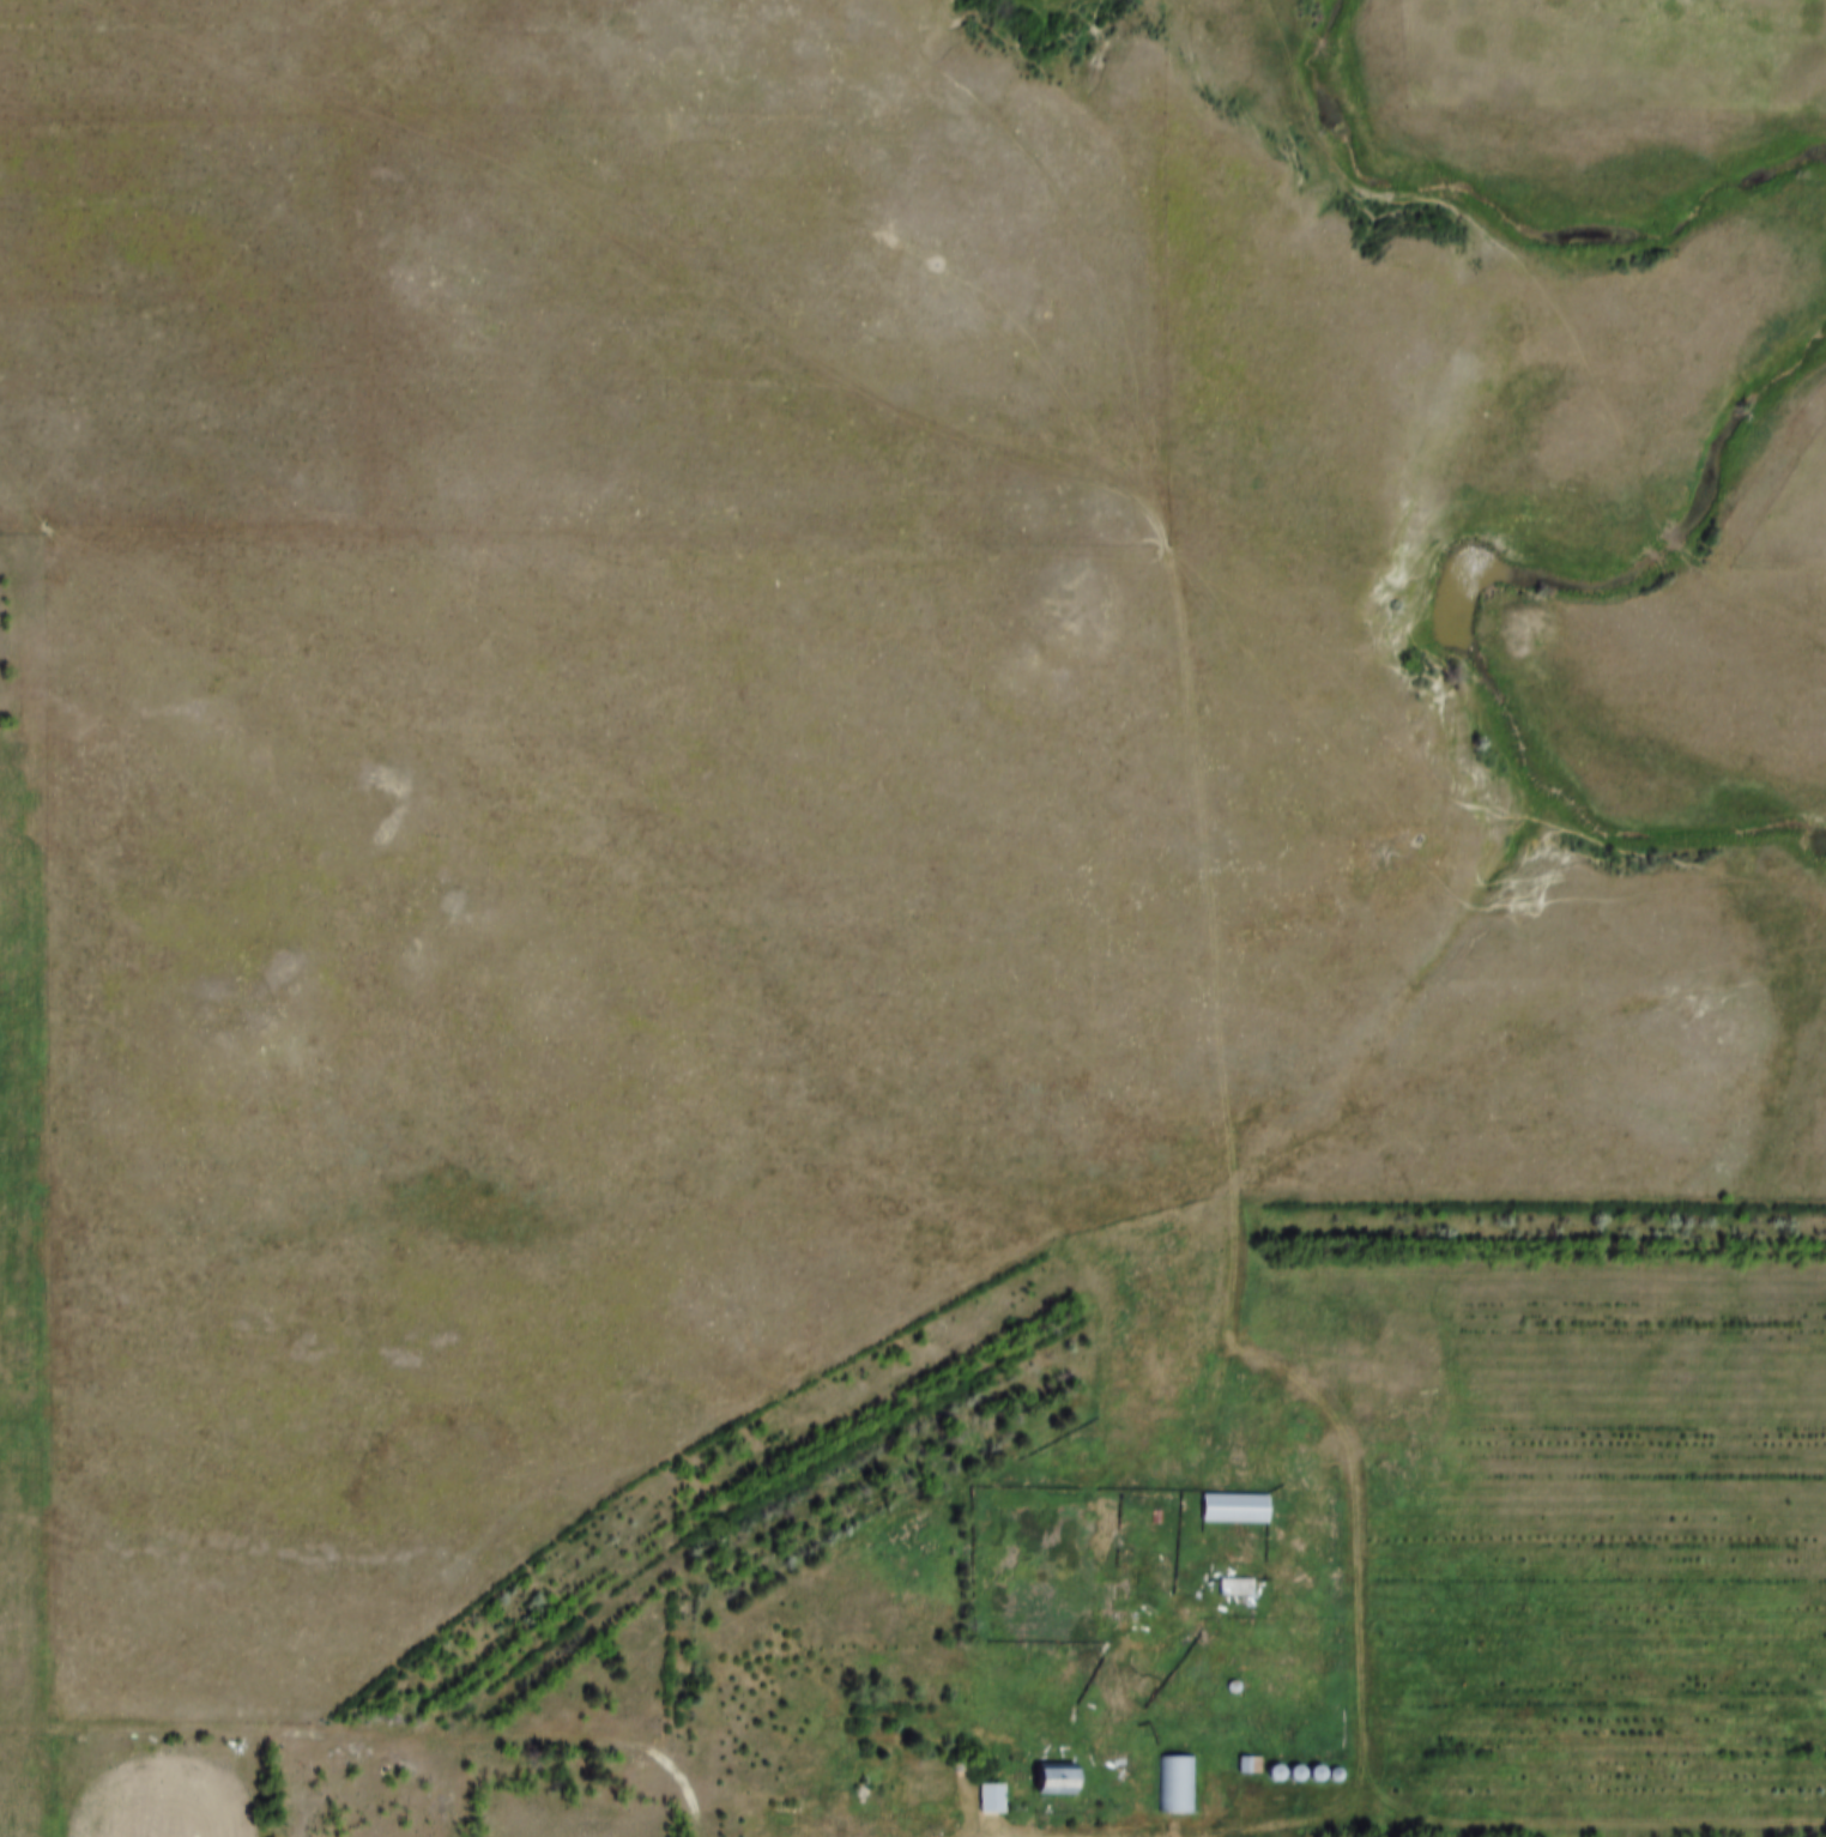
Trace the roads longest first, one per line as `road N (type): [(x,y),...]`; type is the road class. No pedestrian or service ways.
road 1 (track): [(0,1732),(604,1742),(643,1750),(676,1770),(688,1784),(701,1836)]

